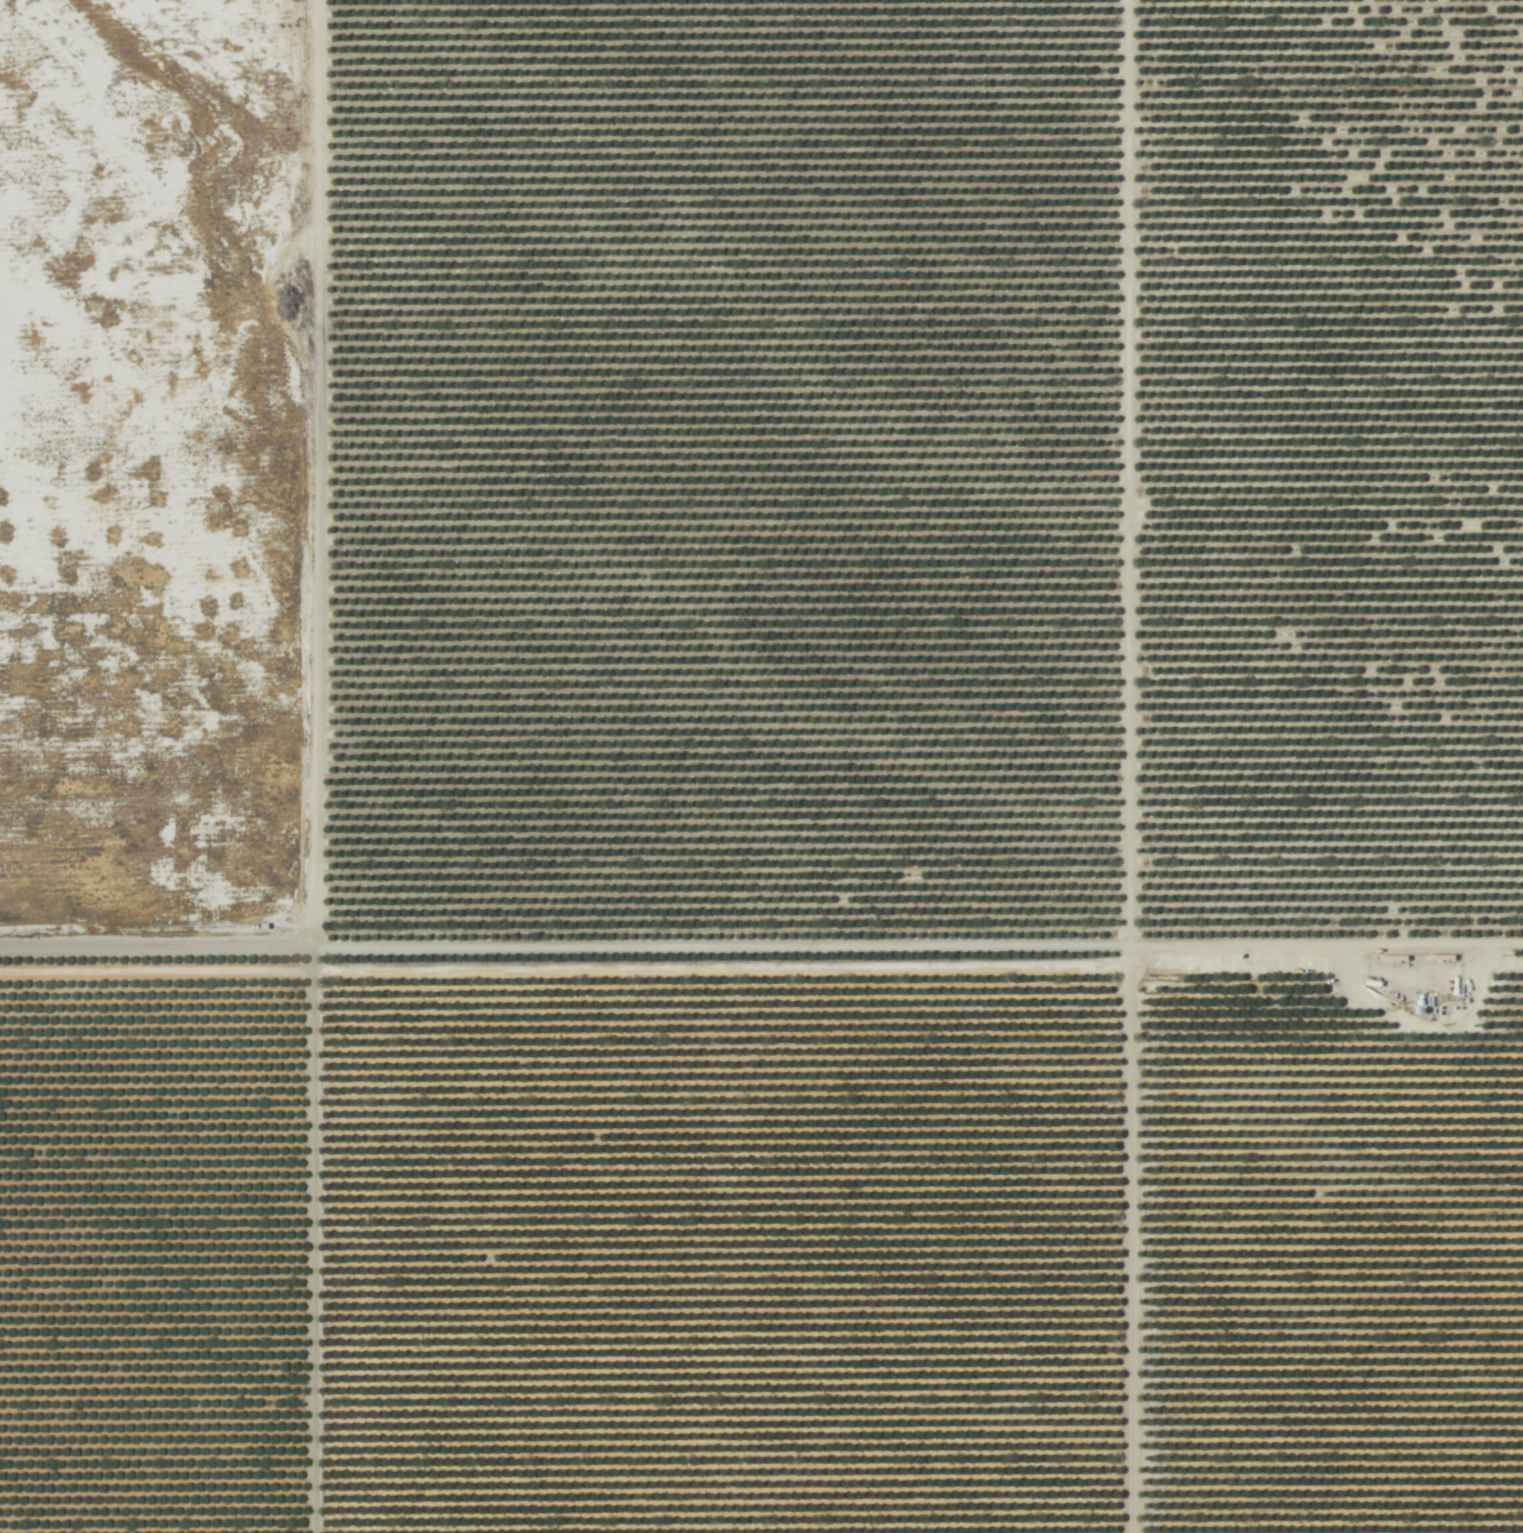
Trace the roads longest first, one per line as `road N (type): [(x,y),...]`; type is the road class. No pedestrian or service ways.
road 1 (track): [(0,959),(1522,957)]

